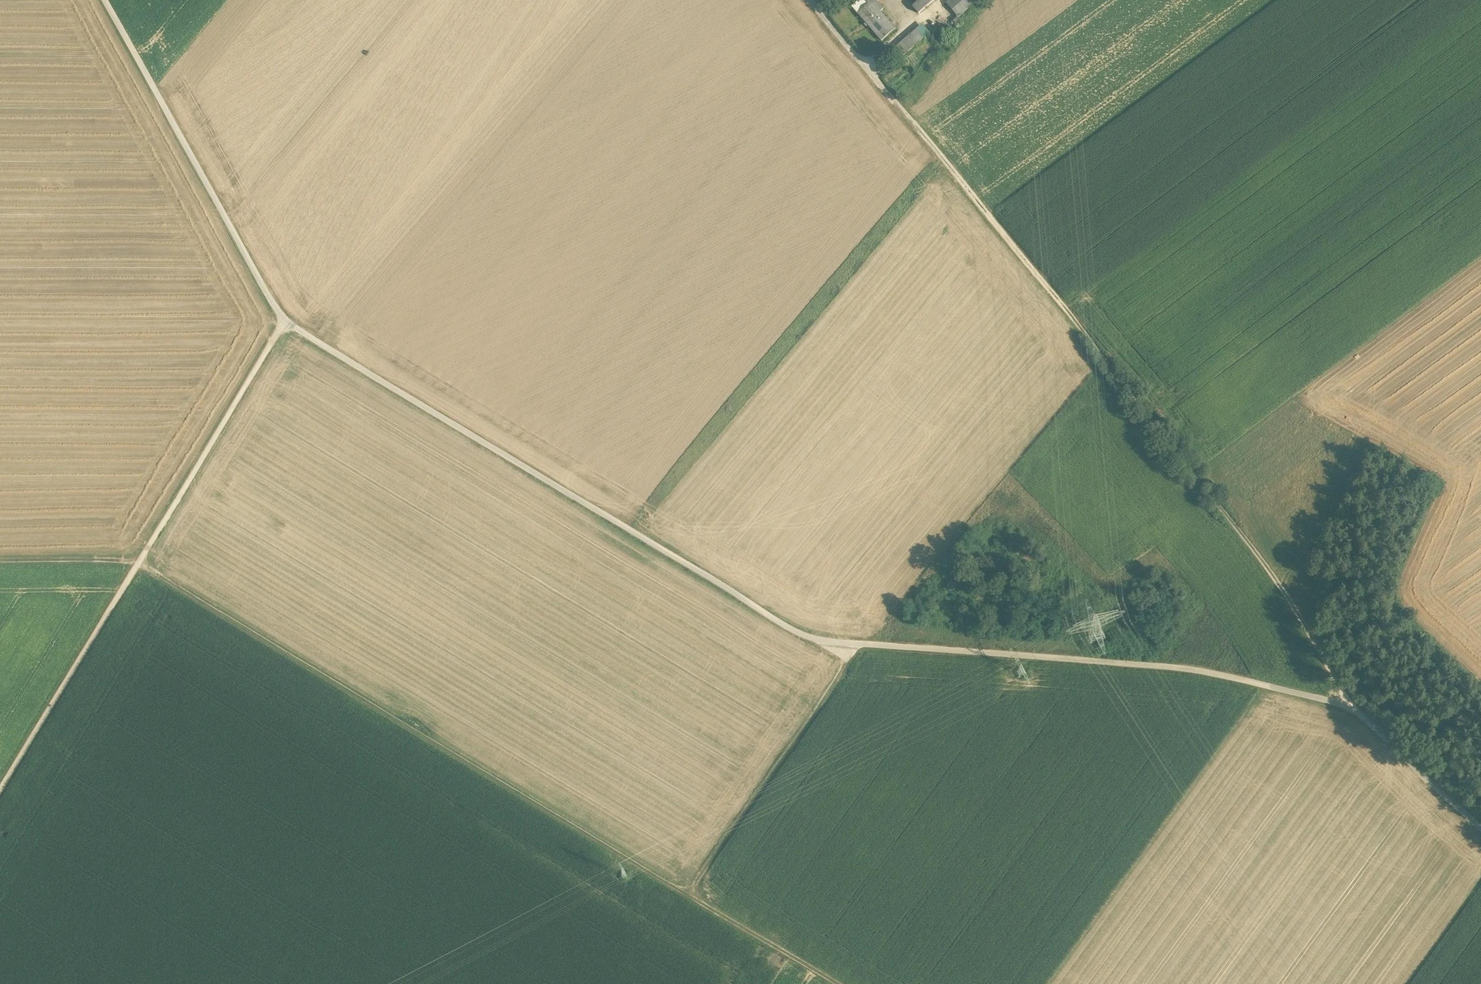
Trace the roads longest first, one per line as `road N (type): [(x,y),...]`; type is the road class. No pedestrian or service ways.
road 1 (track): [(284,324),(808,640),(1203,671),(1344,703)]
road 2 (track): [(1344,703),(1312,627),(1266,563),(810,0)]
road 3 (track): [(835,983),(139,563)]
road 4 (track): [(0,792),(284,324)]
road 5 (track): [(106,0),(284,324)]
road 6 (track): [(685,894),(848,666),(855,643)]
road 7 (track): [(1344,703),(1480,826)]
road 8 (track): [(0,561),(139,563)]

